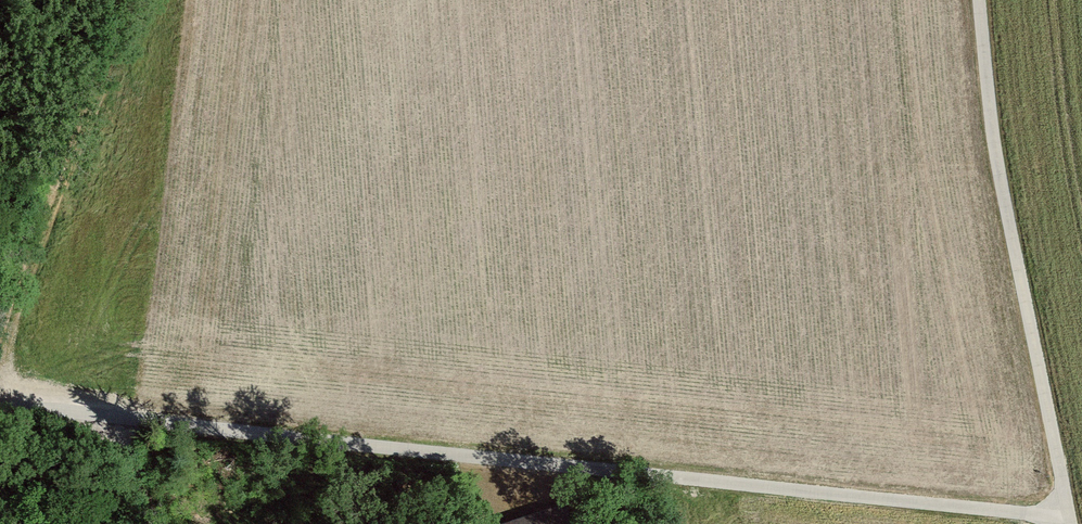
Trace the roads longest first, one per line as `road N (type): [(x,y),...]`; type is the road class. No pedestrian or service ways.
road 1 (track): [(1062,514),(35,429),(0,469)]
road 2 (unclassified): [(1064,523),(991,144),(978,0)]
road 3 (track): [(139,0),(74,177),(35,429)]

